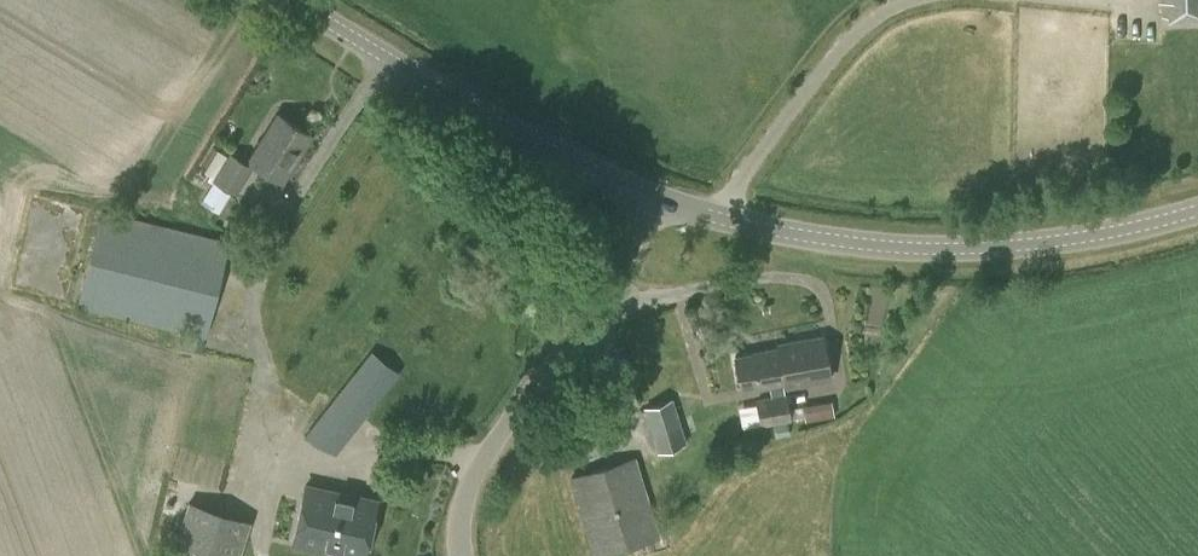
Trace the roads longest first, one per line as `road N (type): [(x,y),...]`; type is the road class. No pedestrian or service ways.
road 1 (tertiary): [(654,196),(716,217),(895,247),(1040,243),(1197,211)]
road 2 (unclassified): [(462,555),(462,519),(480,464),(614,277),(654,196)]
road 3 (tertiary): [(295,0),(654,196)]

